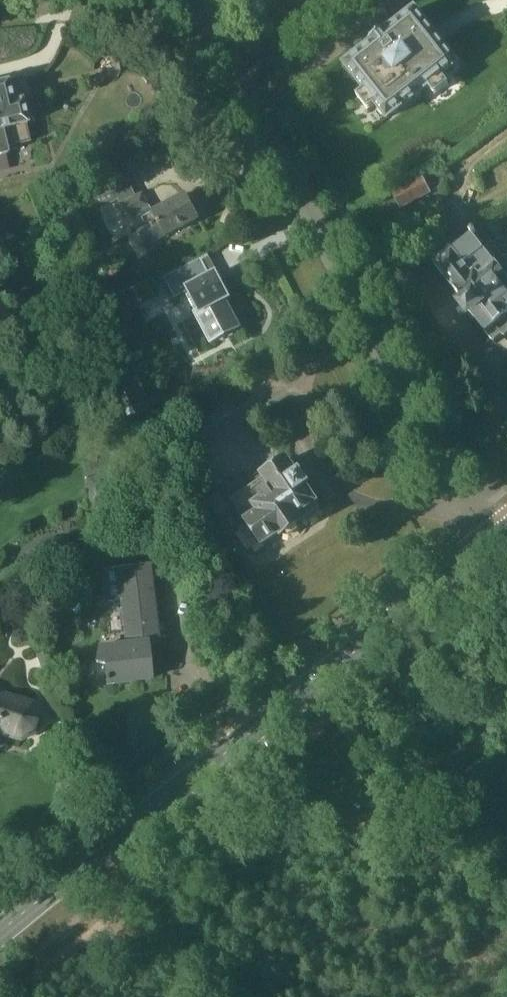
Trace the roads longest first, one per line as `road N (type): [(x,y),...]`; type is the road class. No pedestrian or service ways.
road 1 (secondary): [(486,549),(0,929)]
road 2 (residential): [(486,549),(247,55)]
road 3 (track): [(227,802),(506,835)]

